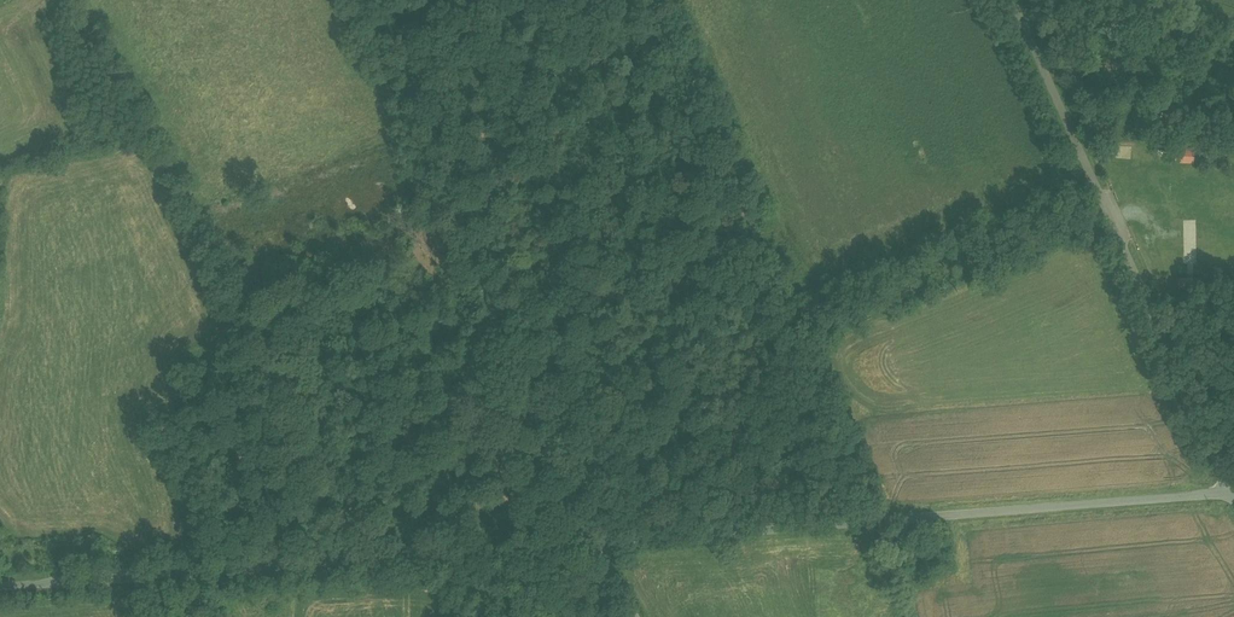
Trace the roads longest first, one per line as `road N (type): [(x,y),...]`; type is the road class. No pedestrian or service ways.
road 1 (unclassified): [(1232,493),(590,540)]
road 2 (unclassified): [(590,540),(0,589)]
road 3 (residential): [(590,540),(358,0)]
road 4 (unclassified): [(1012,0),(1232,493)]

